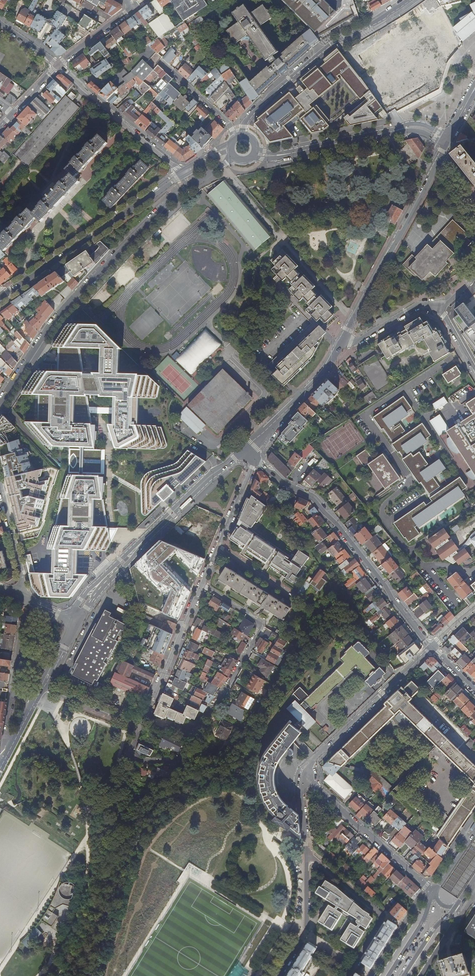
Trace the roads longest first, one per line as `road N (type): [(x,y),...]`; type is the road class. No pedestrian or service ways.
road 1 (tertiary): [(234,157),(165,207),(87,284),(0,405)]
road 2 (residential): [(142,725),(135,759),(179,756),(259,632),(254,619),(202,585)]
road 3 (residential): [(431,647),(315,500),(256,458)]
road 4 (secondary): [(74,623),(108,575),(248,448)]
road 5 (secondary): [(408,0),(289,79),(249,119),(244,135)]
road 6 (secondary): [(181,174),(4,297)]
road 7 (secondary): [(343,341),(440,158)]
road 8 (tertiary): [(254,153),(279,155),(411,127),(448,142)]
road 9 (residential): [(304,775),(431,647)]
road 10 (residential): [(304,775),(434,893)]
road 11 (residential): [(306,852),(381,914),(346,975)]
road 12 (residential): [(181,174),(58,64)]
road 13 (motorway): [(474,844),(389,975)]
road 14 (residential): [(202,585),(142,725)]
road 15 (secondary): [(248,448),(323,375),(343,341)]
road 16 (motorway): [(399,975),(474,860)]

